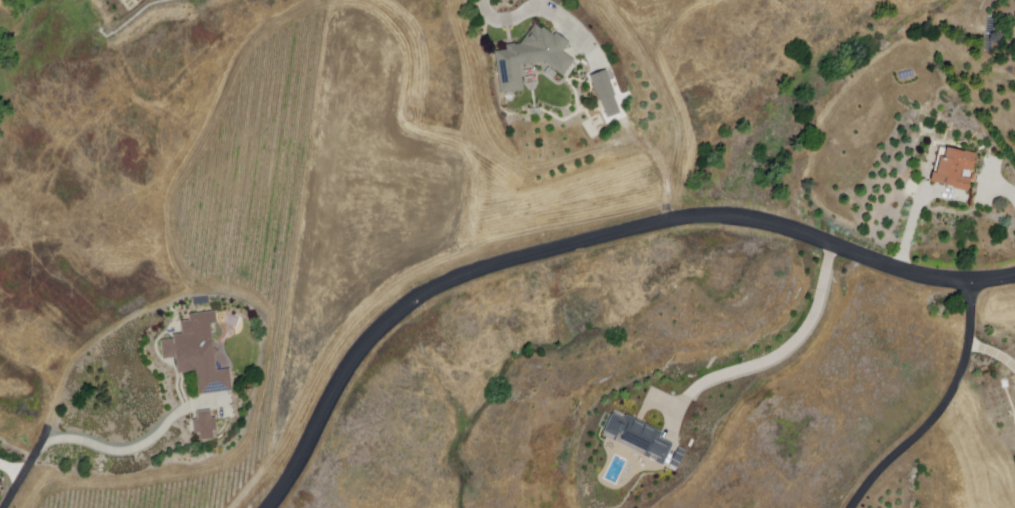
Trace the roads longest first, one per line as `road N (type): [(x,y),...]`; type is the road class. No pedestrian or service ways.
road 1 (residential): [(1014,276),(934,279),(771,223),(716,215),(661,221),(474,271),(422,293),(359,350),(267,507)]
road 2 (residential): [(970,283),(967,342),(950,392),(847,507)]

